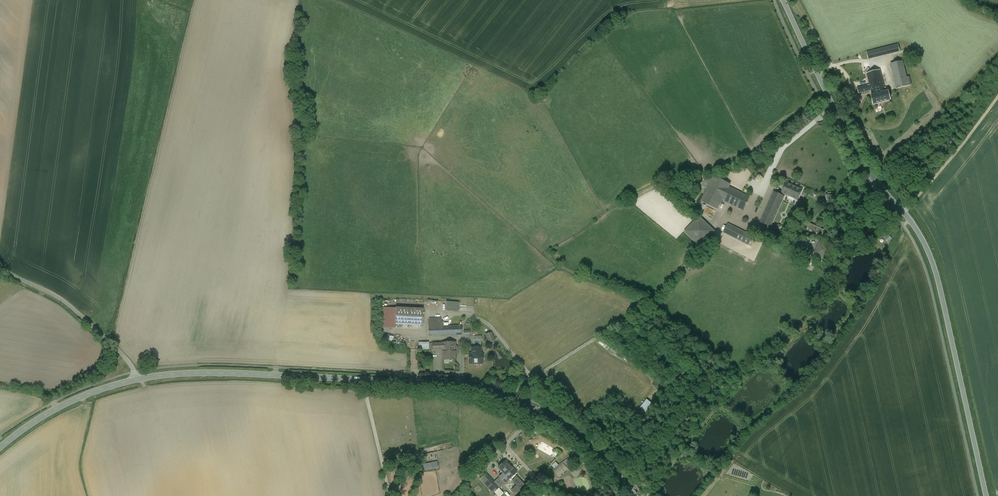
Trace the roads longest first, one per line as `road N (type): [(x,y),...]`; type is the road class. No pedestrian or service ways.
road 1 (secondary): [(986,495),(931,258),(864,164),(783,0)]
road 2 (tertiary): [(635,495),(582,436),(484,389),(234,373),(135,379)]
road 3 (track): [(702,248),(646,306),(531,379),(478,317)]
road 4 (track): [(648,495),(742,379),(767,365),(783,385)]
road 5 (residential): [(0,263),(62,299),(118,351),(135,379)]
road 6 (track): [(891,210),(852,245),(834,292),(787,346)]
road 7 (tertiary): [(135,379),(78,398),(0,447)]
road 8 (track): [(903,211),(997,97)]

